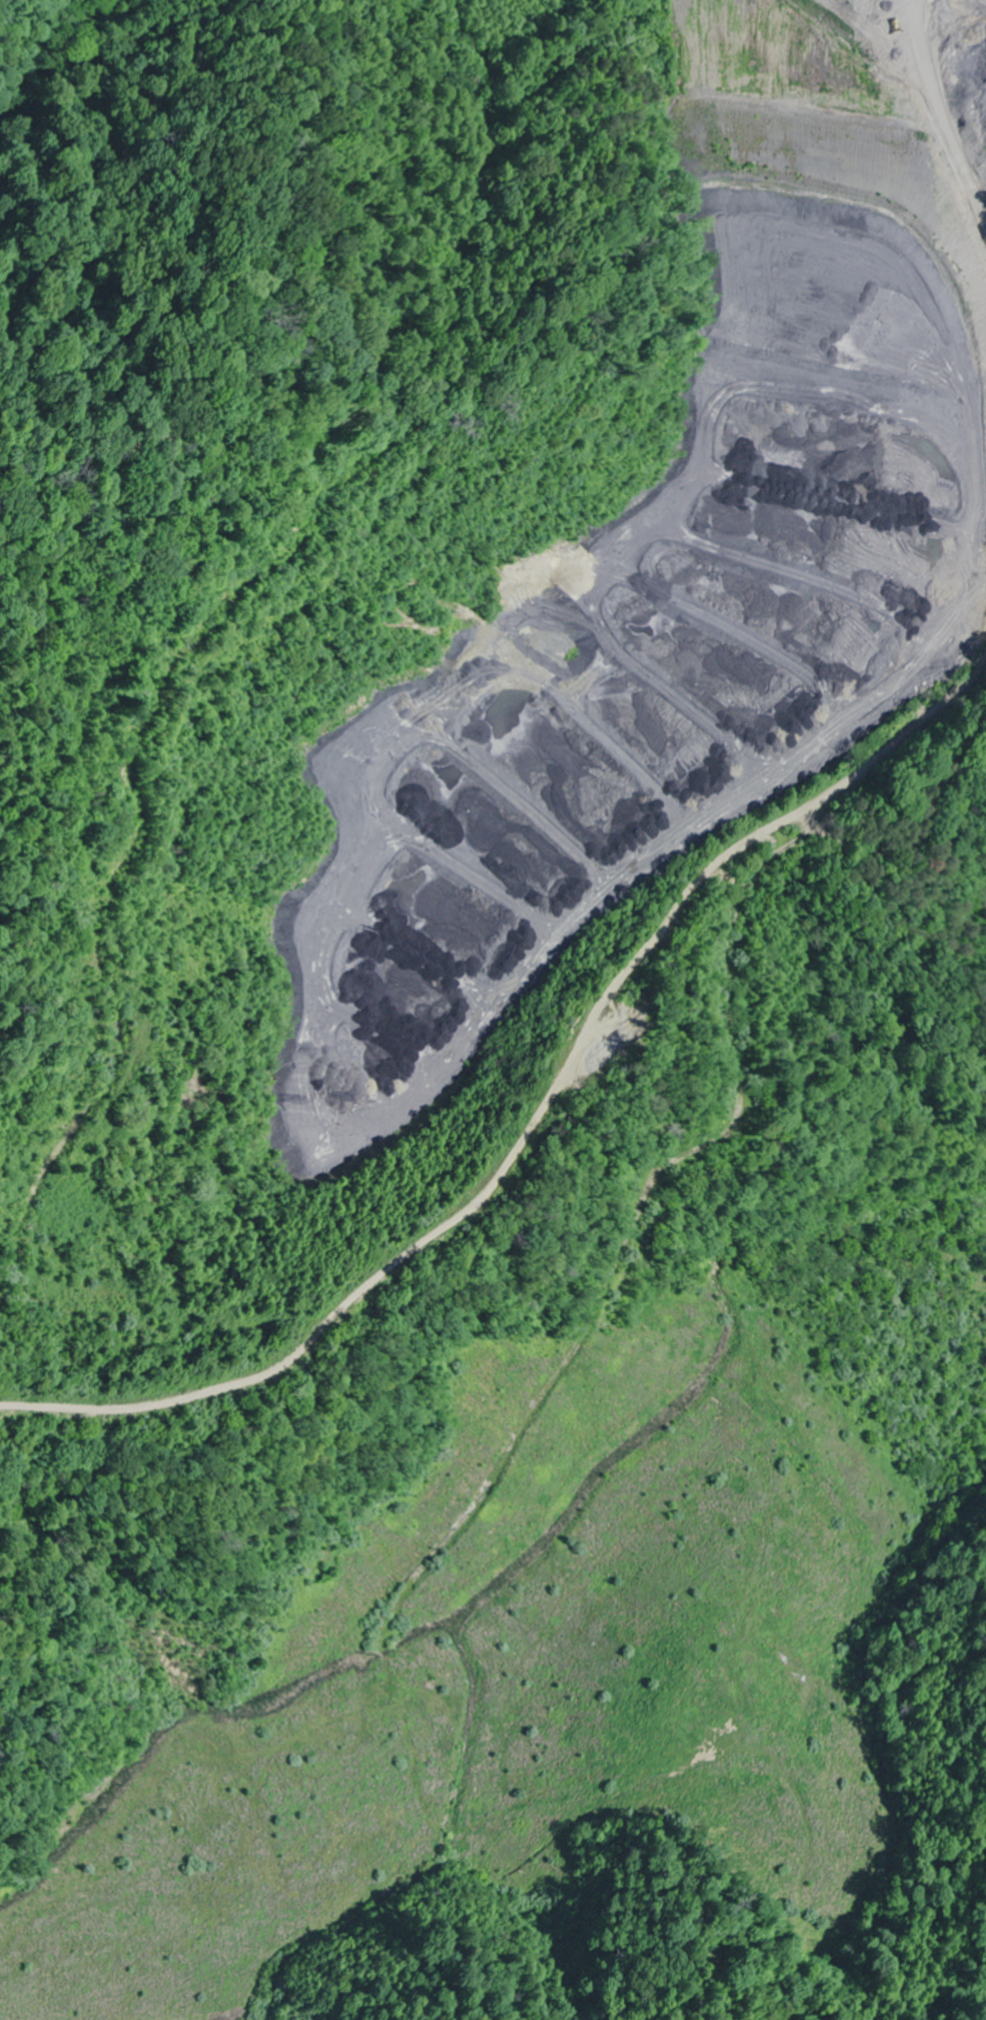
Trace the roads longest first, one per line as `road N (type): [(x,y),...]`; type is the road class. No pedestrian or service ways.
road 1 (residential): [(631,977),(718,874),(896,758),(985,678)]
road 2 (residential): [(822,800),(839,845),(894,864),(921,853),(939,801),(985,768)]
road 3 (residential): [(985,188),(965,130),(921,61),(919,25),(932,0)]

